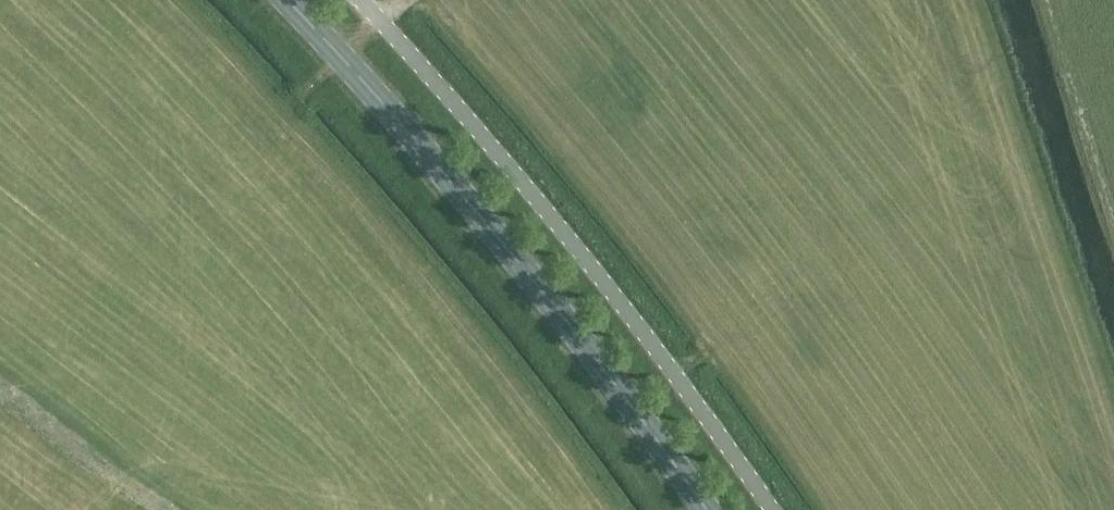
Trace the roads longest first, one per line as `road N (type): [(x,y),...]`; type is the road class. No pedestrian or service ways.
road 1 (secondary): [(707,509),(498,237),(287,0)]
road 2 (unclassified): [(773,509),(608,287),(361,0)]

